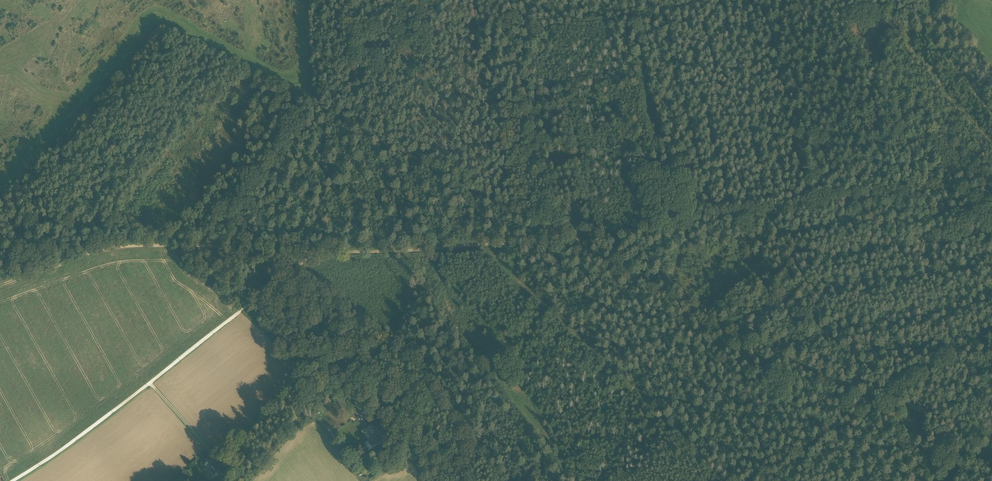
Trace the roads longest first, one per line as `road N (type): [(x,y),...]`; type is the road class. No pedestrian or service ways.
road 1 (track): [(0,199),(160,27),(561,241)]
road 2 (track): [(991,186),(561,241)]
road 3 (track): [(561,241),(940,442)]
road 4 (track): [(475,246),(732,480)]
road 5 (track): [(0,285),(129,243),(315,252)]
road 6 (track): [(315,252),(561,241)]
road 7 (track): [(149,382),(315,252)]
road 8 (unclassified): [(14,480),(149,382)]
road 9 (track): [(875,408),(748,480)]
road 10 (track): [(875,408),(991,331)]

